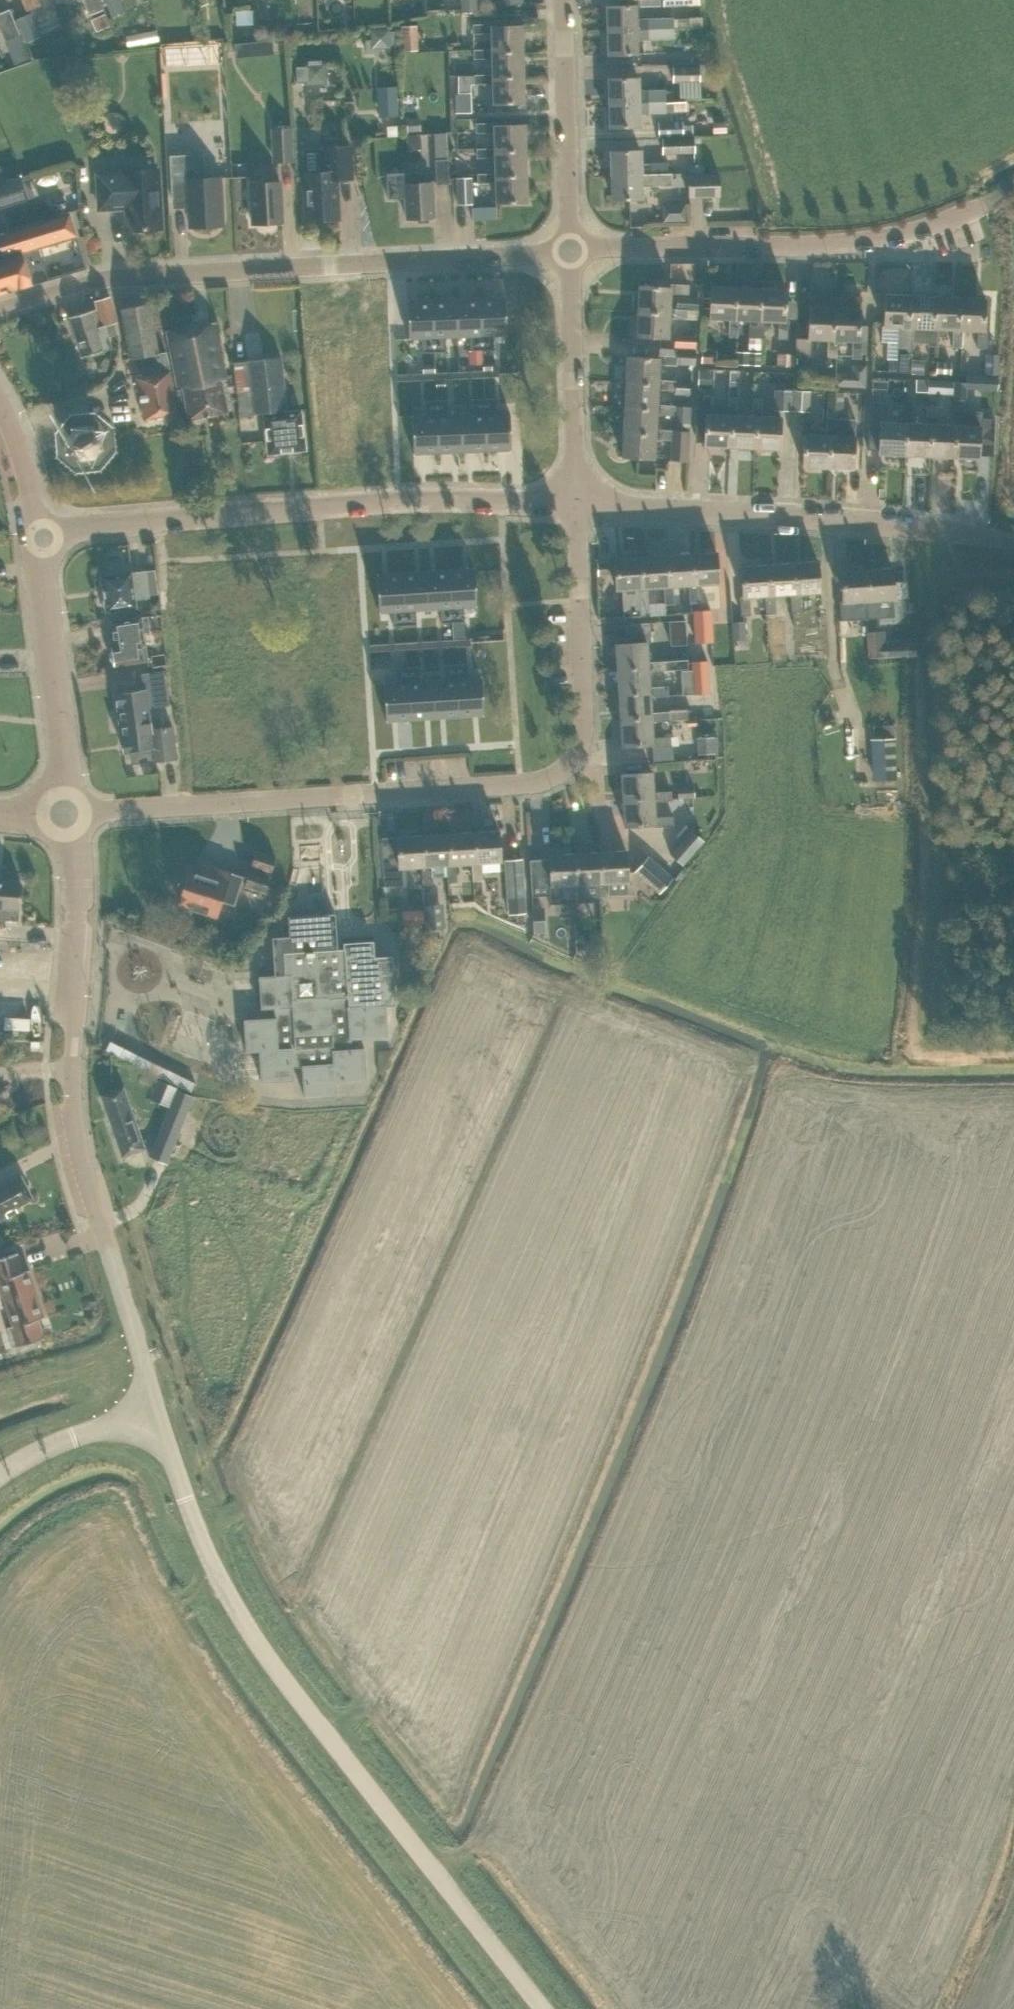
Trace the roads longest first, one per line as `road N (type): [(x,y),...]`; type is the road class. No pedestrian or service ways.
road 1 (residential): [(65,813),(534,782),(557,771),(577,751),(585,723),(578,505)]
road 2 (tertiary): [(547,2008),(250,1631),(196,1523),(158,1409)]
road 3 (tertiary): [(158,1409),(77,1140),(78,917),(65,813)]
road 4 (residential): [(0,309),(109,279),(571,250)]
road 5 (residential): [(41,537),(400,500),(578,505)]
road 6 (residential): [(1013,541),(822,518),(578,505)]
road 7 (residential): [(571,250),(832,245),(900,235),(974,210)]
road 8 (tertiary): [(65,813),(41,537)]
road 9 (residential): [(578,505),(571,250)]
road 10 (residential): [(571,250),(564,0)]
road 11 (tertiary): [(0,1476),(71,1438),(158,1409)]
road 12 (tertiary): [(41,537),(0,403)]

